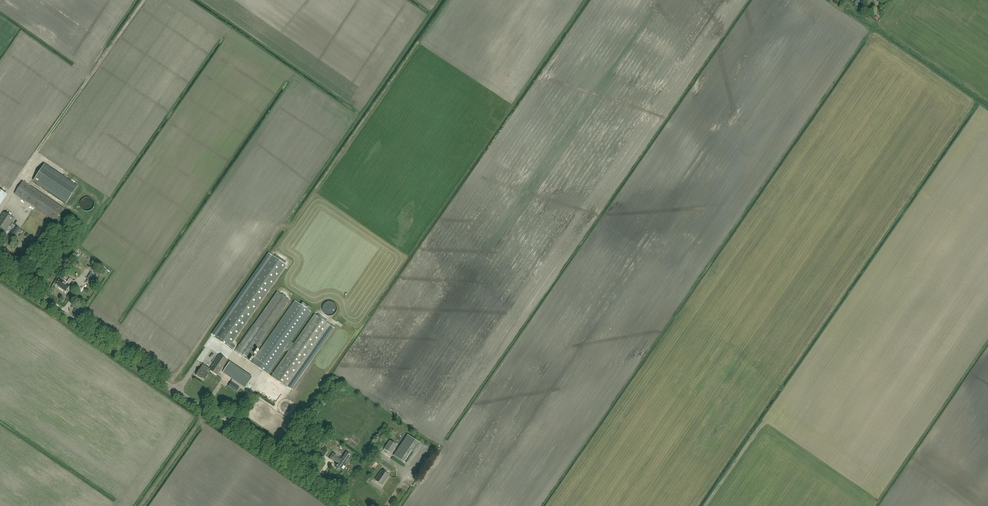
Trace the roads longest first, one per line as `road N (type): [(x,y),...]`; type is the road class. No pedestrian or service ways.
road 1 (unclassified): [(344,505),(0,271)]

